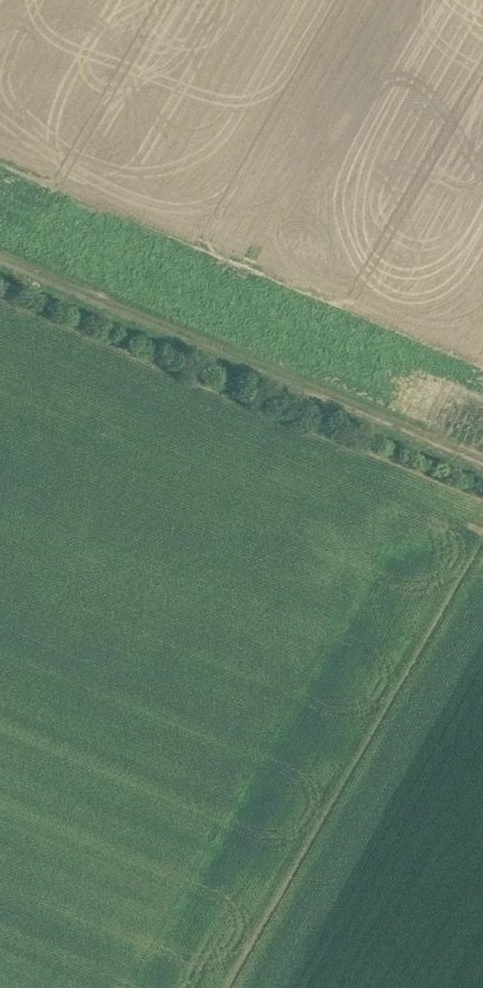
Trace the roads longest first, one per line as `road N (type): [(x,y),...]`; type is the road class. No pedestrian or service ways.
road 1 (track): [(482,457),(0,255)]

